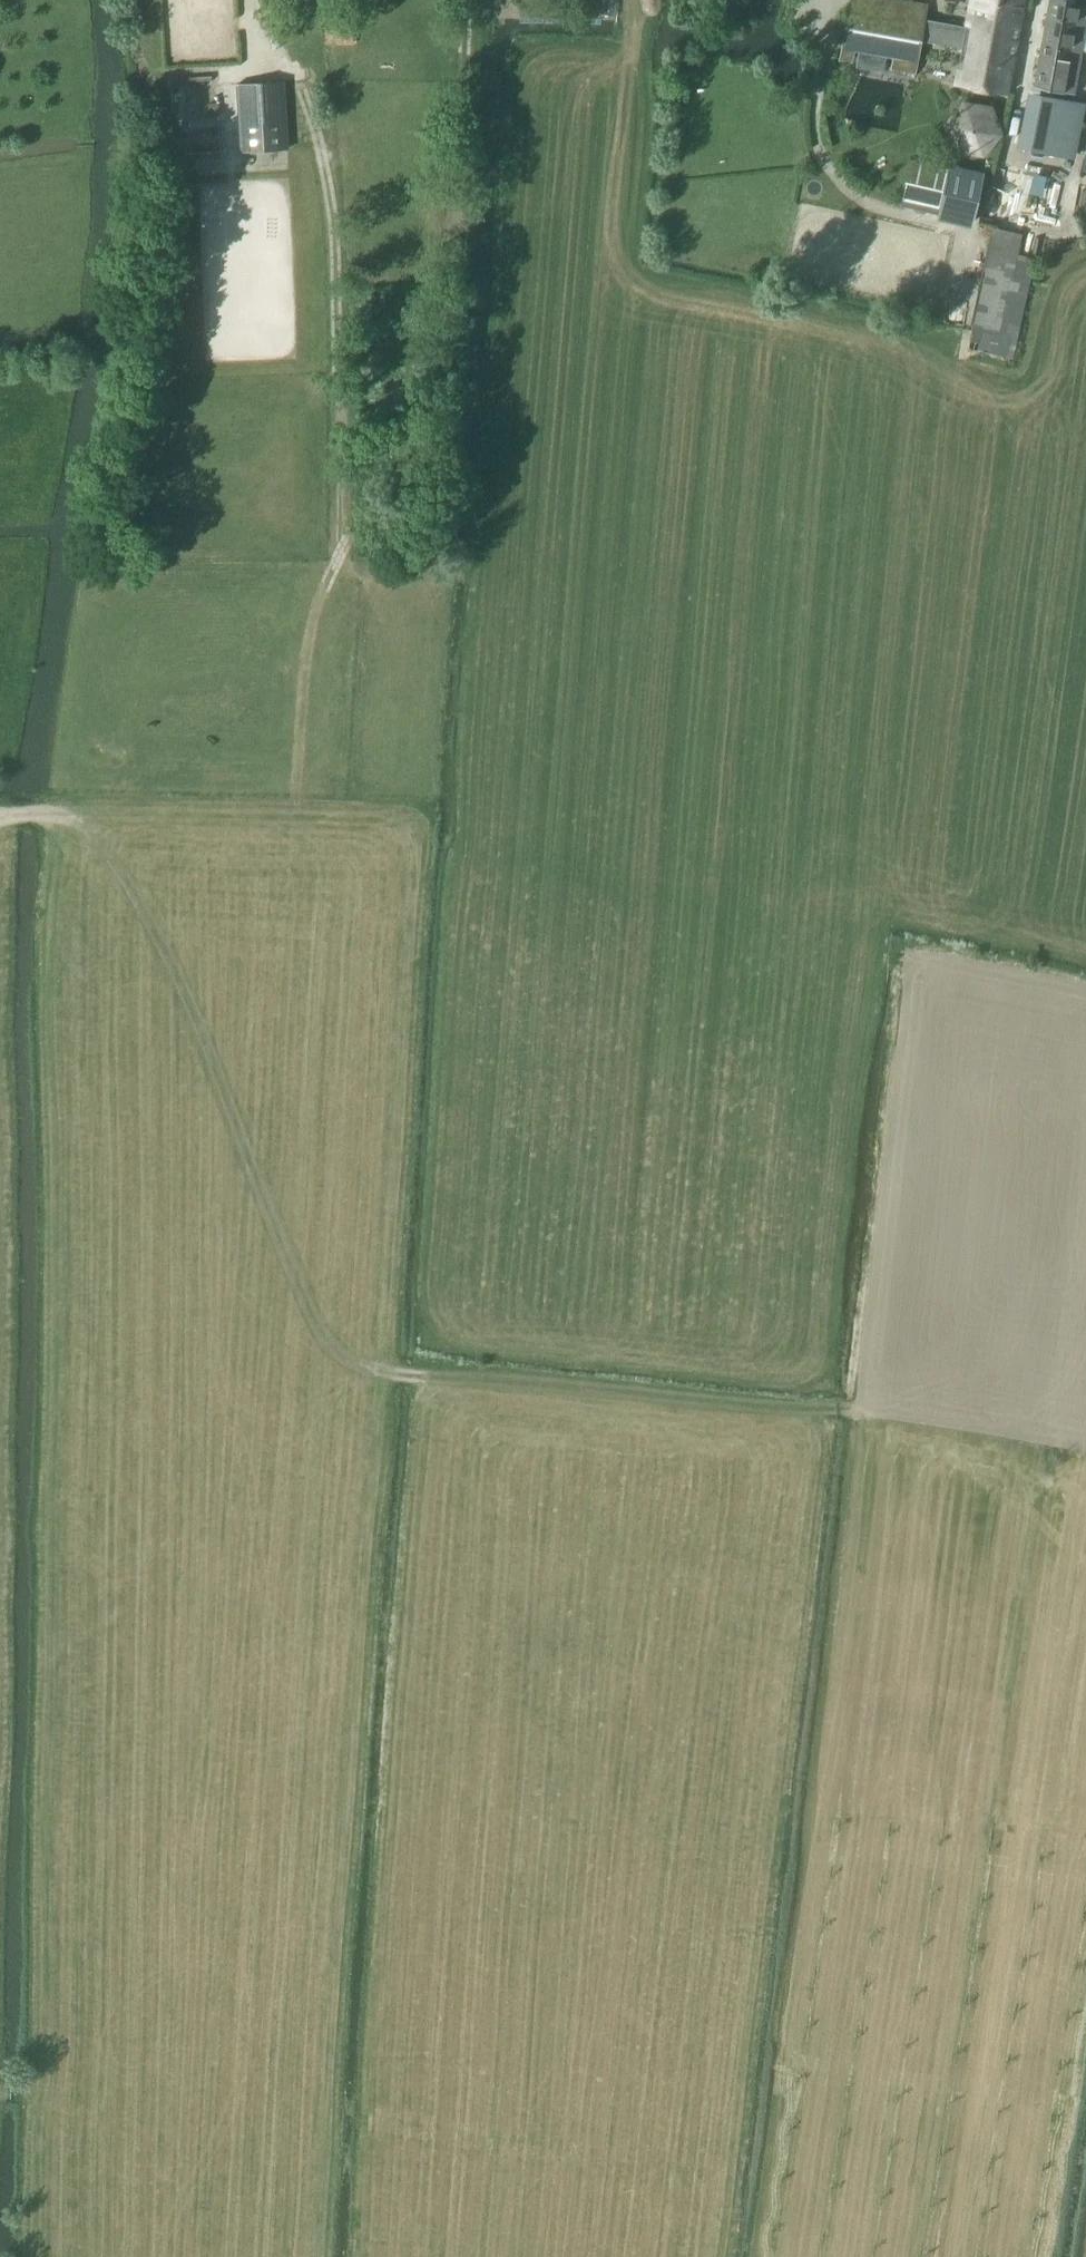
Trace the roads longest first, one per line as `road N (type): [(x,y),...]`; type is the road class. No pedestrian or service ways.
road 1 (track): [(0,816),(51,816),(92,831),(123,876),(175,967),(301,1285),(339,1355),(377,1372),(445,1382),(747,1411),(854,1406)]
road 2 (track): [(274,0),(326,169),(336,246),(342,539),(305,653),(297,822)]

